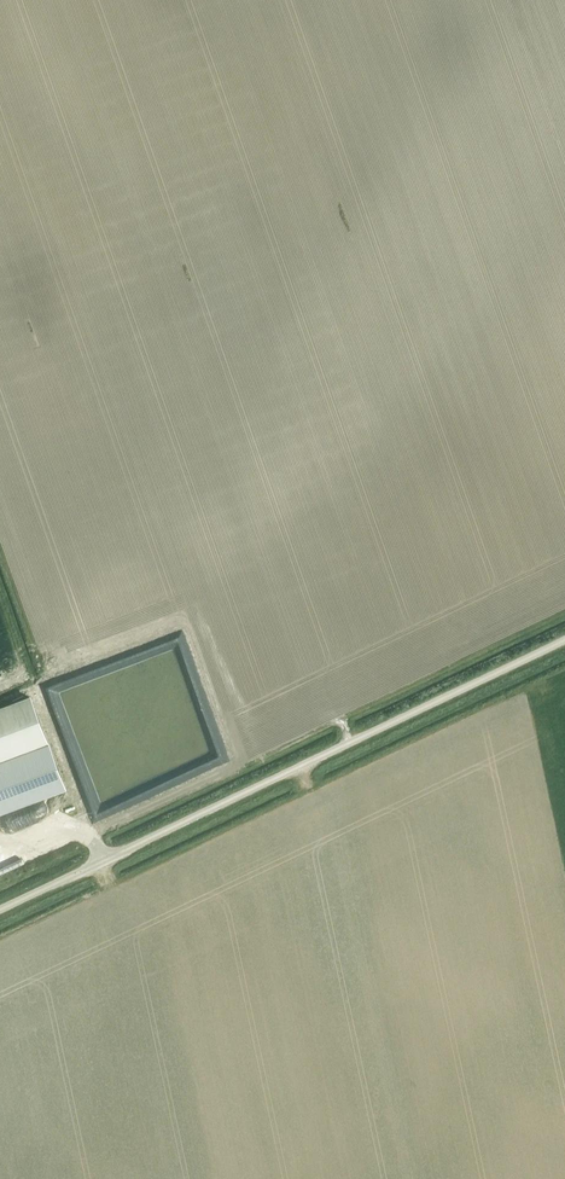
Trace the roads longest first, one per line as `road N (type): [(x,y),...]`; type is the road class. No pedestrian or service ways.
road 1 (unclassified): [(0,910),(564,643)]

